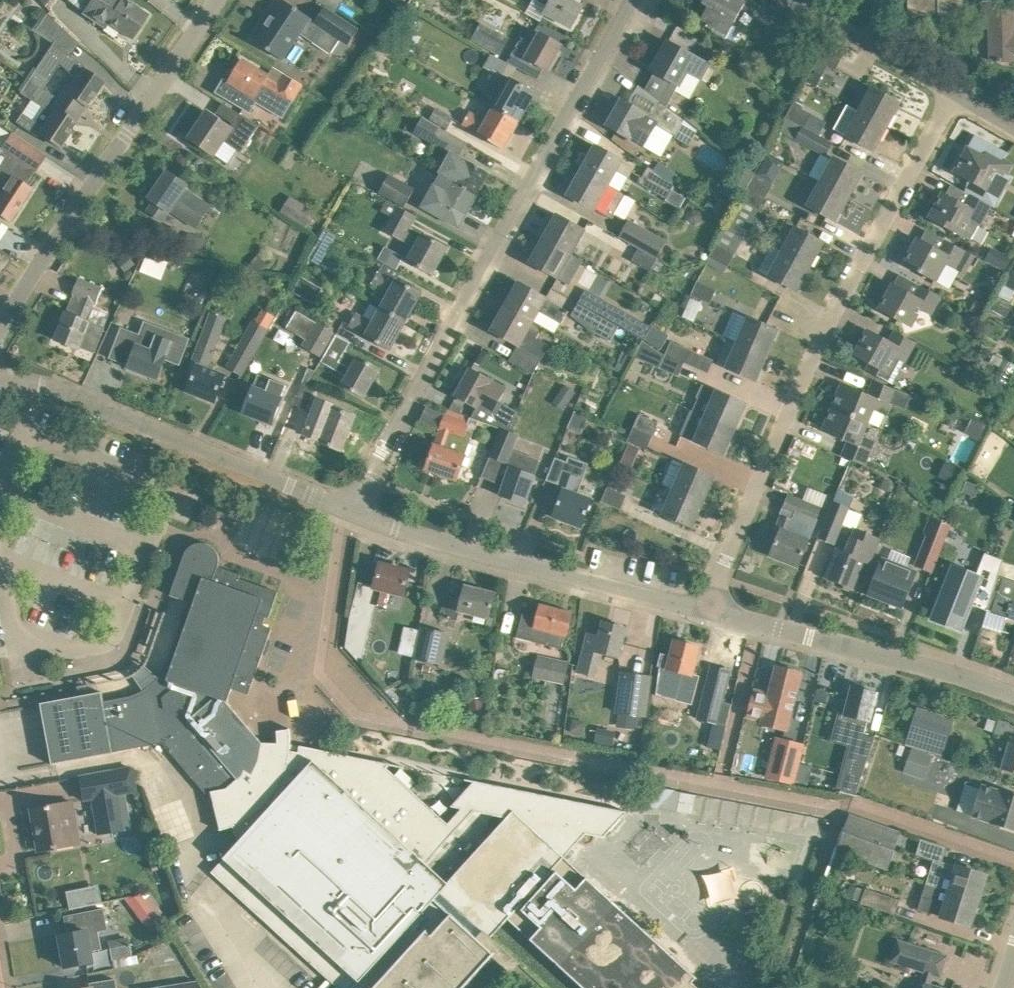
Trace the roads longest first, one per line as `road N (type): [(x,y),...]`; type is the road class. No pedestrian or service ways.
road 1 (residential): [(352,511),(632,0)]
road 2 (residential): [(709,610),(824,330),(953,92)]
road 3 (residential): [(0,326),(217,0)]
road 4 (residential): [(352,511),(37,382),(0,382)]
road 5 (residential): [(709,610),(426,538),(352,511)]
road 6 (residential): [(1013,693),(709,610)]

